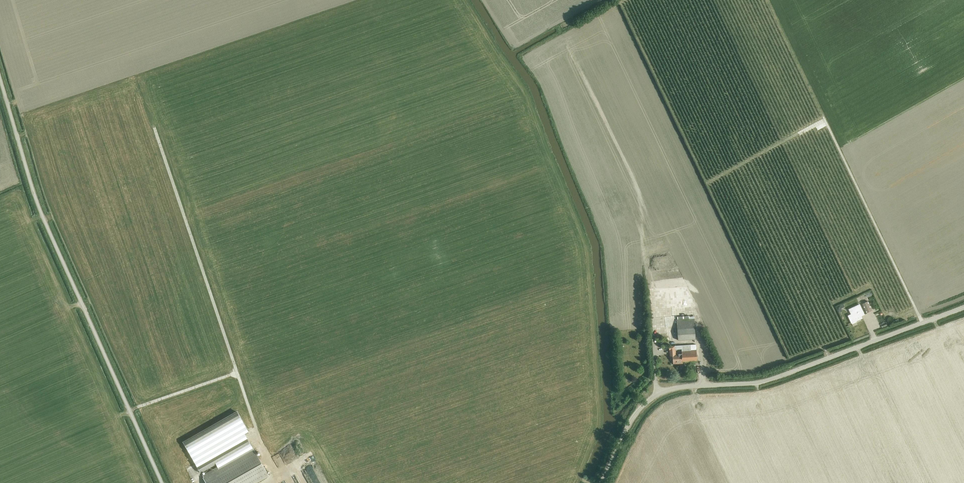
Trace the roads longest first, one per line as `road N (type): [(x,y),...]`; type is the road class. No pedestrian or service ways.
road 1 (unclassified): [(162,482),(30,189),(0,83)]
road 2 (unclassified): [(602,482),(633,416),(668,390),(763,381),(963,306)]

